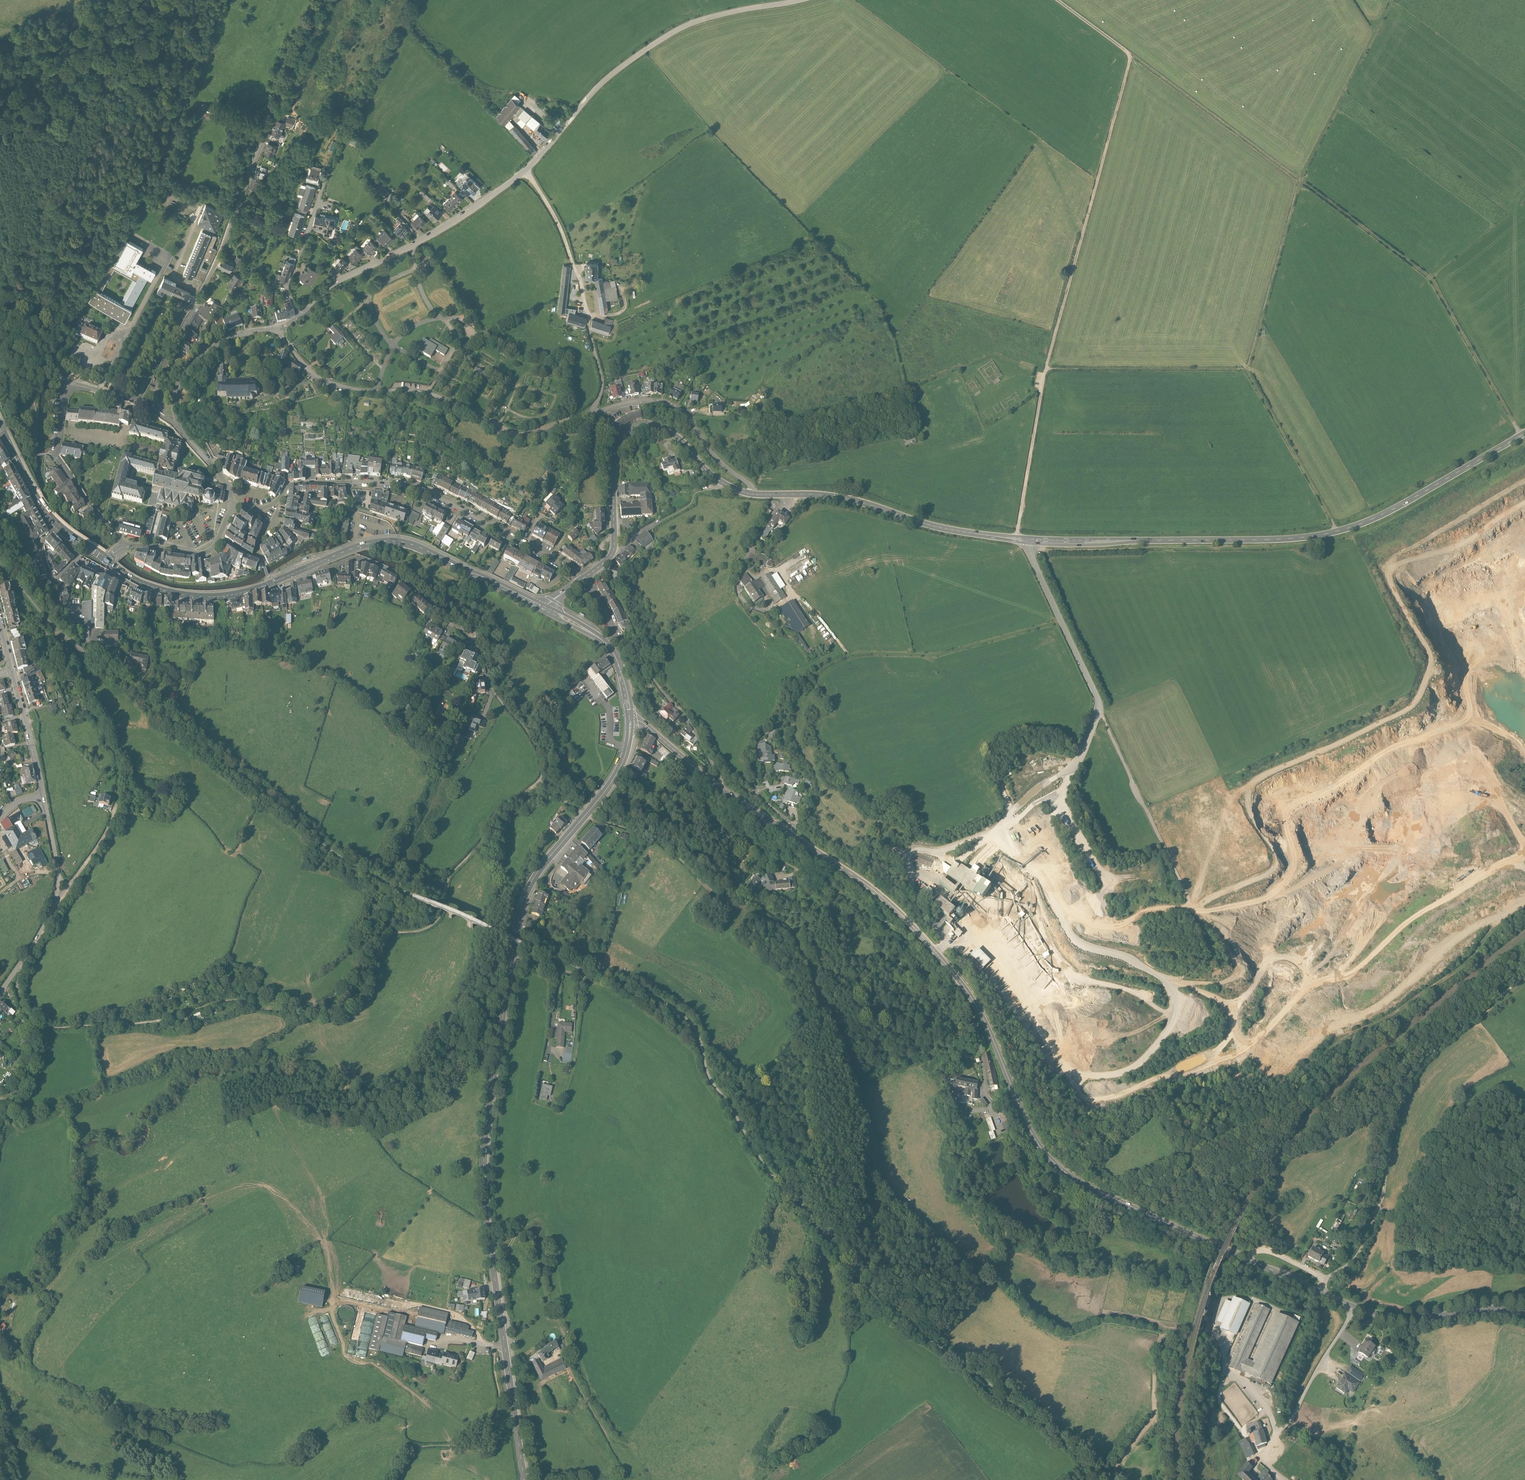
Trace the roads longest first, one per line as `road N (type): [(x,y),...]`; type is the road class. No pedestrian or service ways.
road 1 (secondary): [(1524,433),(1370,520),(1290,539),(1037,541),(953,530),(828,494),(755,494)]
road 2 (secondary): [(631,721),(616,776),(524,898),(487,1118),(487,1223),(524,1479)]
road 3 (secondary): [(793,838),(885,901),(947,967),(988,1028),(1035,1140),(1060,1170),(1354,1308)]
road 4 (track): [(541,781),(493,811),(479,842),(447,878),(440,916),(422,930),(388,938),(371,979),(341,1013),(245,999),(128,1027),(58,1030),(30,1021)]
road 5 (residential): [(755,494),(670,405),(620,406),(516,445),(440,400),(332,384),(297,357),(278,329)]
road 6 (track): [(1524,442),(1388,520),(1334,539),(1027,550)]
road 7 (residential): [(171,422),(160,403),(164,366),(220,252),(321,0)]
road 8 (track): [(1391,0),(1300,178),(1248,369)]
road 9 (track): [(1521,435),(1432,278),(1300,178)]
road 10 (track): [(1276,1433),(1258,1395),(1230,1373),(1215,1338),(1192,1326),(1166,1327),(1153,1352),(1154,1416),(1111,1479)]
road 11 (track): [(764,735),(810,676),(838,660),(936,655),(1061,622)]
road 12 (unclassified): [(525,170),(592,92),(673,33),(799,0)]
road 13 (residential): [(582,579),(408,487),(292,484),(280,497)]
road 14 (track): [(1045,369),(1130,56)]
road 15 (track): [(1057,0),(1300,178)]
road 16 (track): [(1378,1208),(1405,1090),(1440,1044),(1524,976)]
road 17 (residential): [(299,315),(341,280),(443,228),(525,170)]
road 18 (secondary): [(755,494),(713,477),(675,435),(641,428),(615,456),(613,550)]
road 19 (residential): [(310,566),(355,557),(404,577),(480,645),(491,686),(506,705)]
road 20 (residential): [(723,790),(696,732),(653,684),(598,568)]
road 21 (secondary): [(310,566),(355,546),(397,541),(543,608)]
road 22 (unclassified): [(1287,1479),(1270,1471),(1269,1447),(1354,1308)]
road 23 (track): [(1248,369),(1045,369)]
road 24 (track): [(399,1479),(417,1448),(464,1443),(492,1422),(494,1345)]
road 25 (track): [(1337,531),(1248,369)]
road 26 (residential): [(171,422),(137,400),(77,385),(67,391),(57,449)]
road 27 (secondary): [(1354,1308),(1407,1319),(1524,1315)]
road 28 (track): [(1017,539),(1043,379)]
road 29 (residential): [(179,430),(175,401),(185,376),(228,344),(278,329)]
road 30 (residential): [(299,315),(288,283),(331,165)]
road 31 (secondary): [(177,592),(235,594),(310,566)]
road 32 (residential): [(43,797),(13,671)]
road 33 (residential): [(793,838),(758,794),(756,751),(764,735)]

